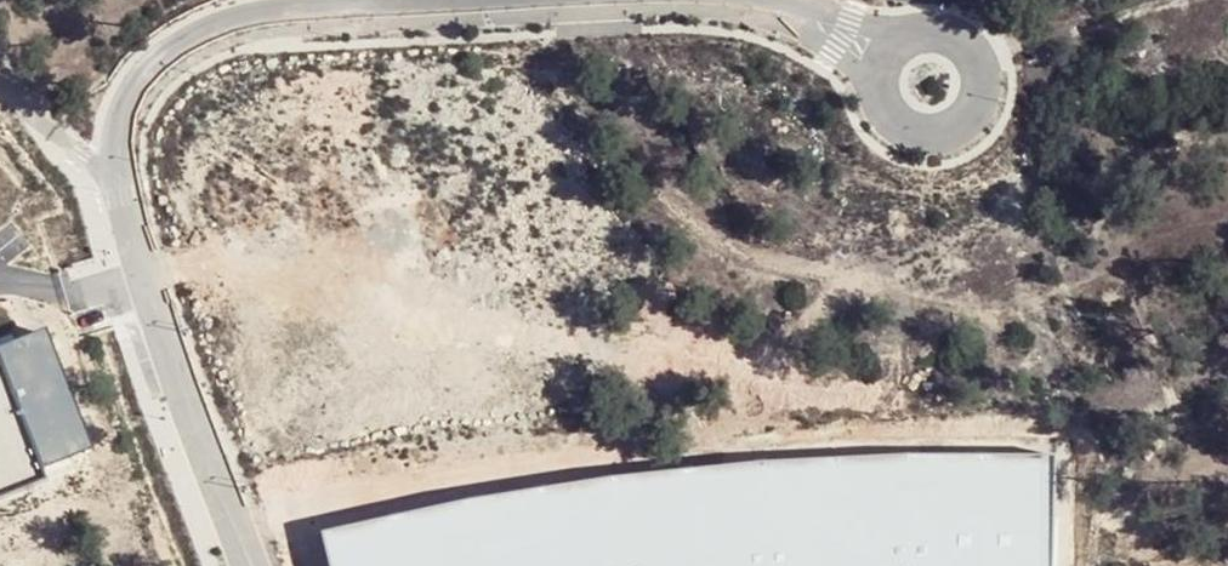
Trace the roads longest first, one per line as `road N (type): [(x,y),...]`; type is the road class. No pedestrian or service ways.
road 1 (unclassified): [(117,172),(120,128),(140,87),(170,58),(232,25),(623,0)]
road 2 (unclassified): [(249,565),(145,276),(117,172)]
road 3 (unclassified): [(876,85),(903,128),(937,133),(967,116),(980,85),(971,54),(946,34),(913,33)]
road 4 (track): [(1165,0),(971,54)]
road 5 (unclassified): [(913,33),(760,6)]
road 6 (unclassified): [(760,6),(834,48),(876,85)]

